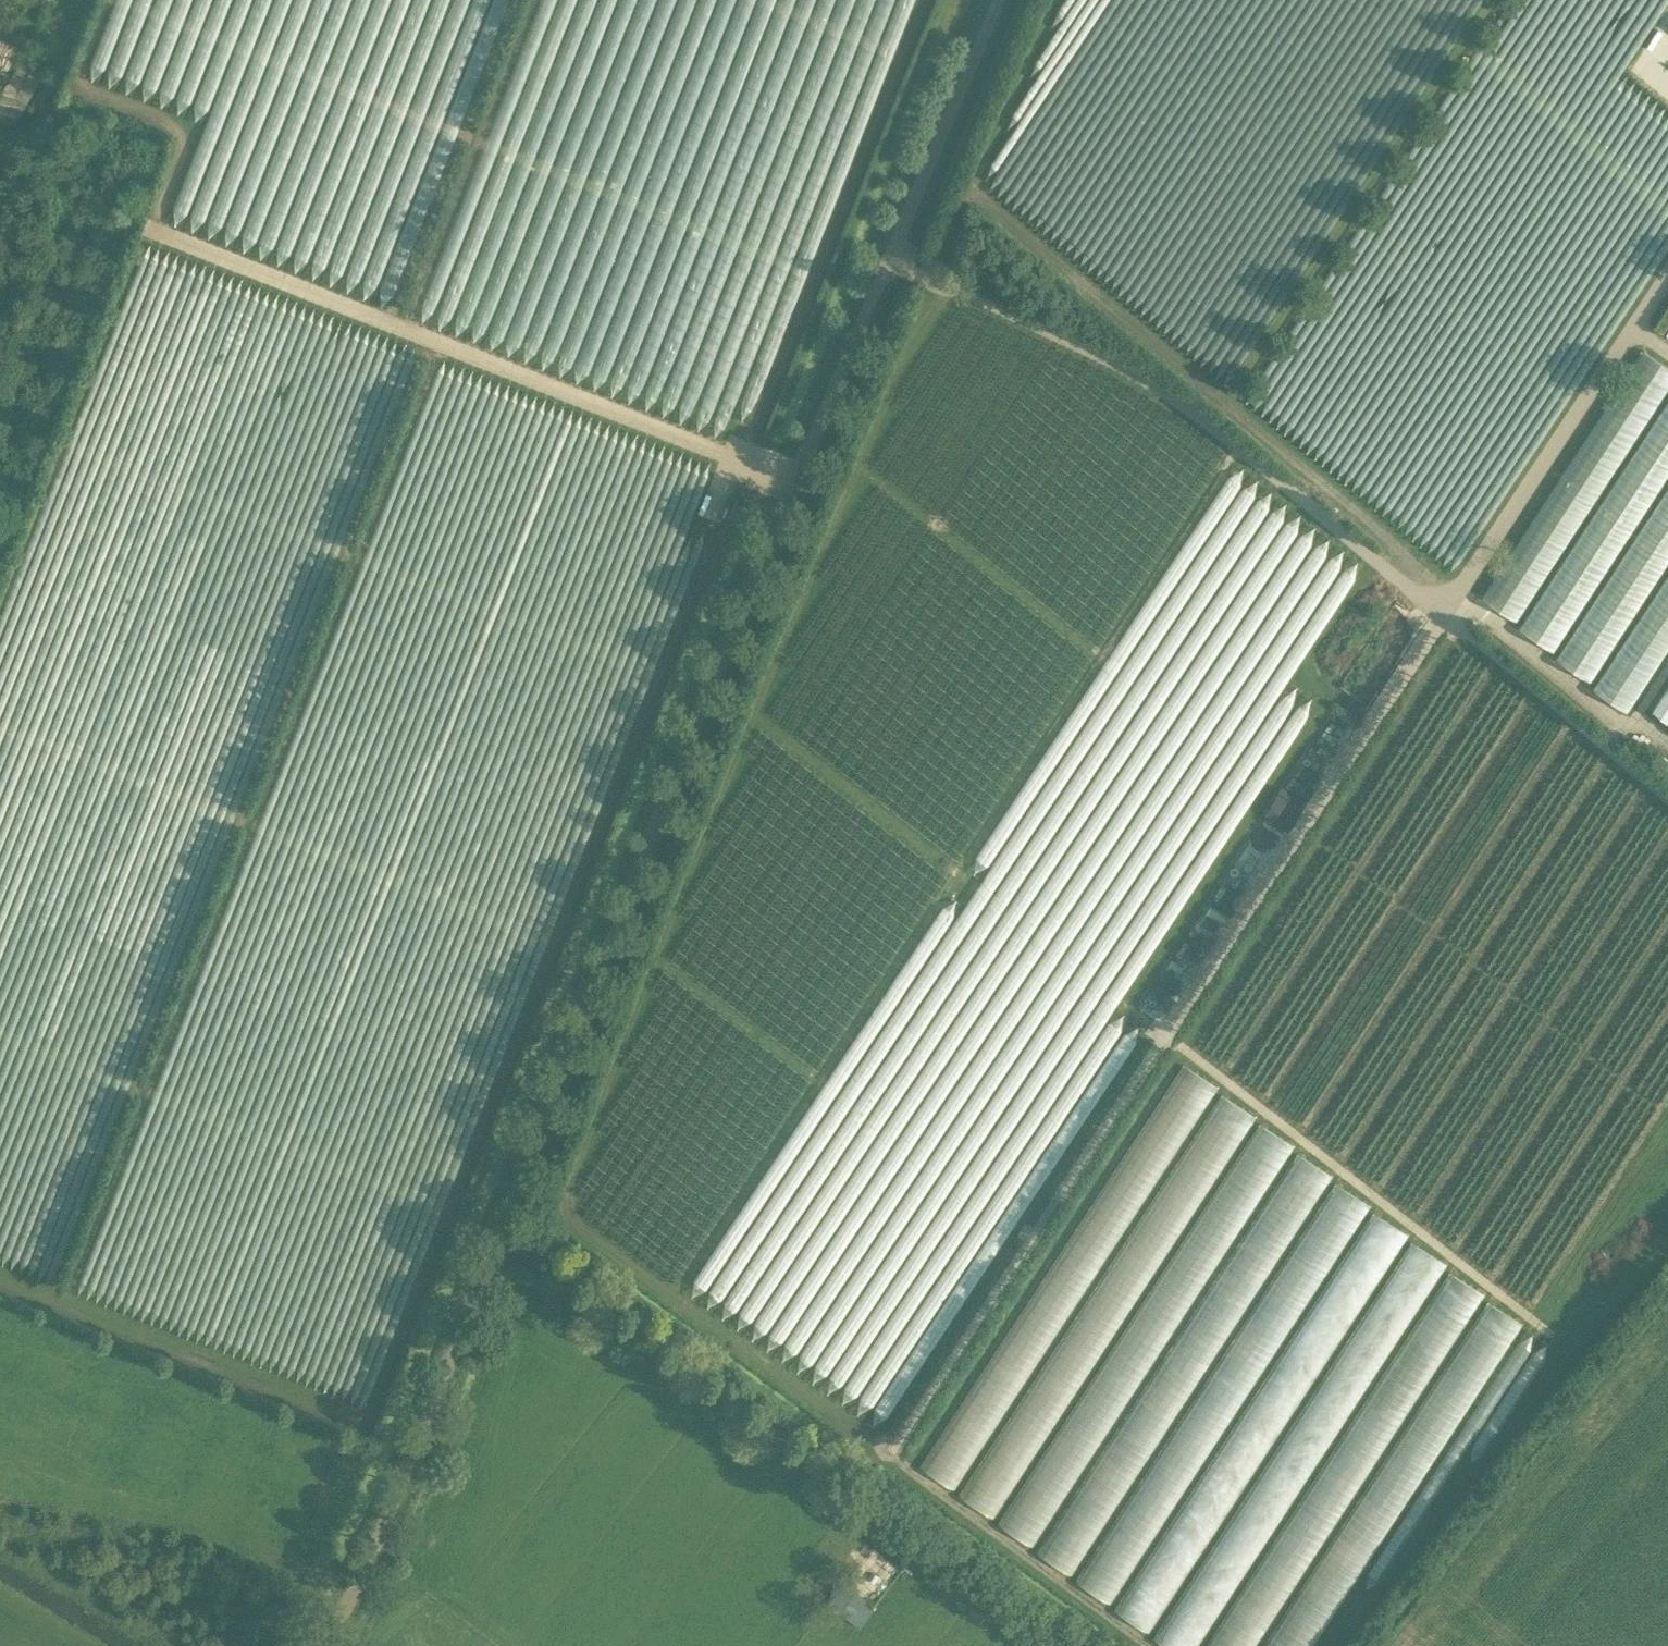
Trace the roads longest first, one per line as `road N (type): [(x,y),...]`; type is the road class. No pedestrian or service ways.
road 1 (unclassified): [(302,1645),(512,1186),(821,382),(1001,0)]

